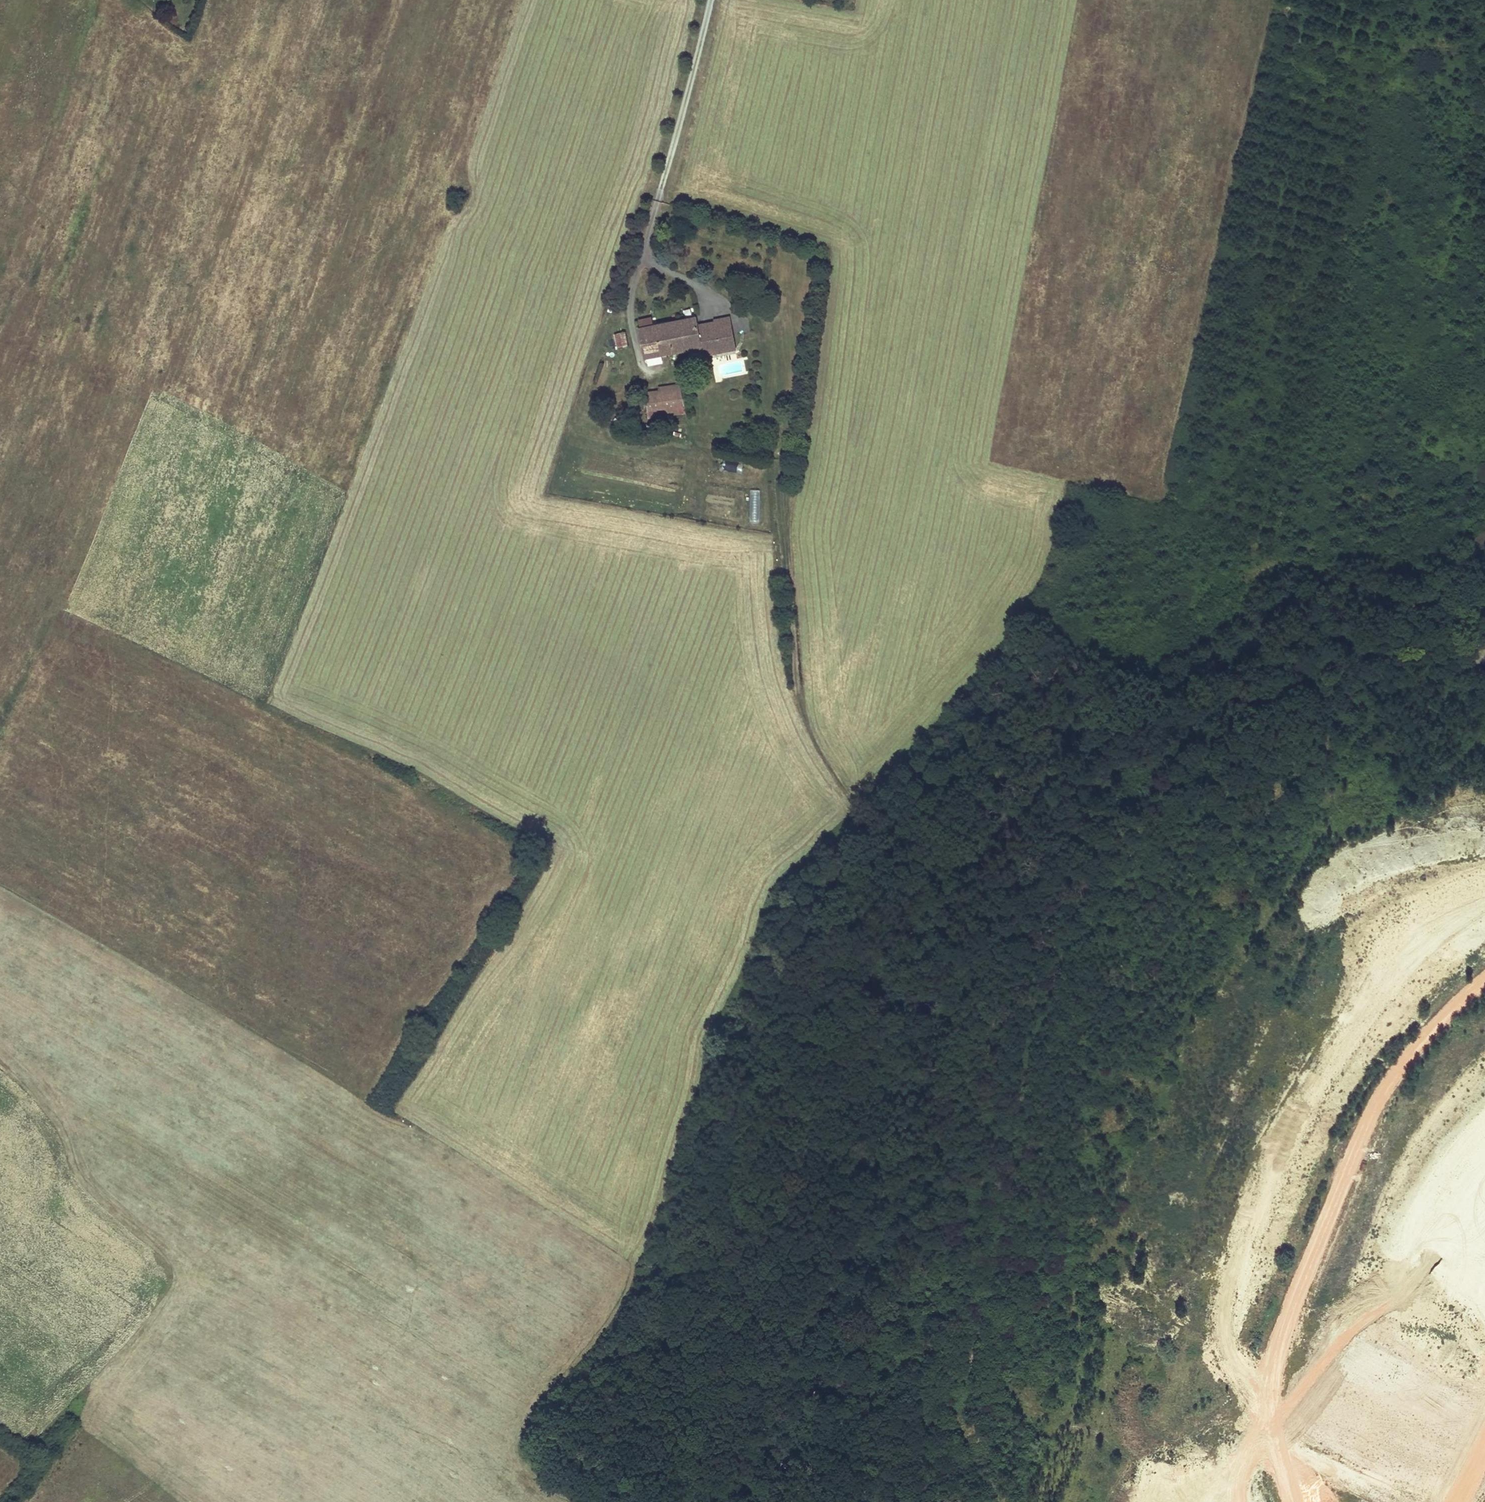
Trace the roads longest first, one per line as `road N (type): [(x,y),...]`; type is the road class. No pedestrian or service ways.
road 1 (track): [(709,0),(661,195)]

